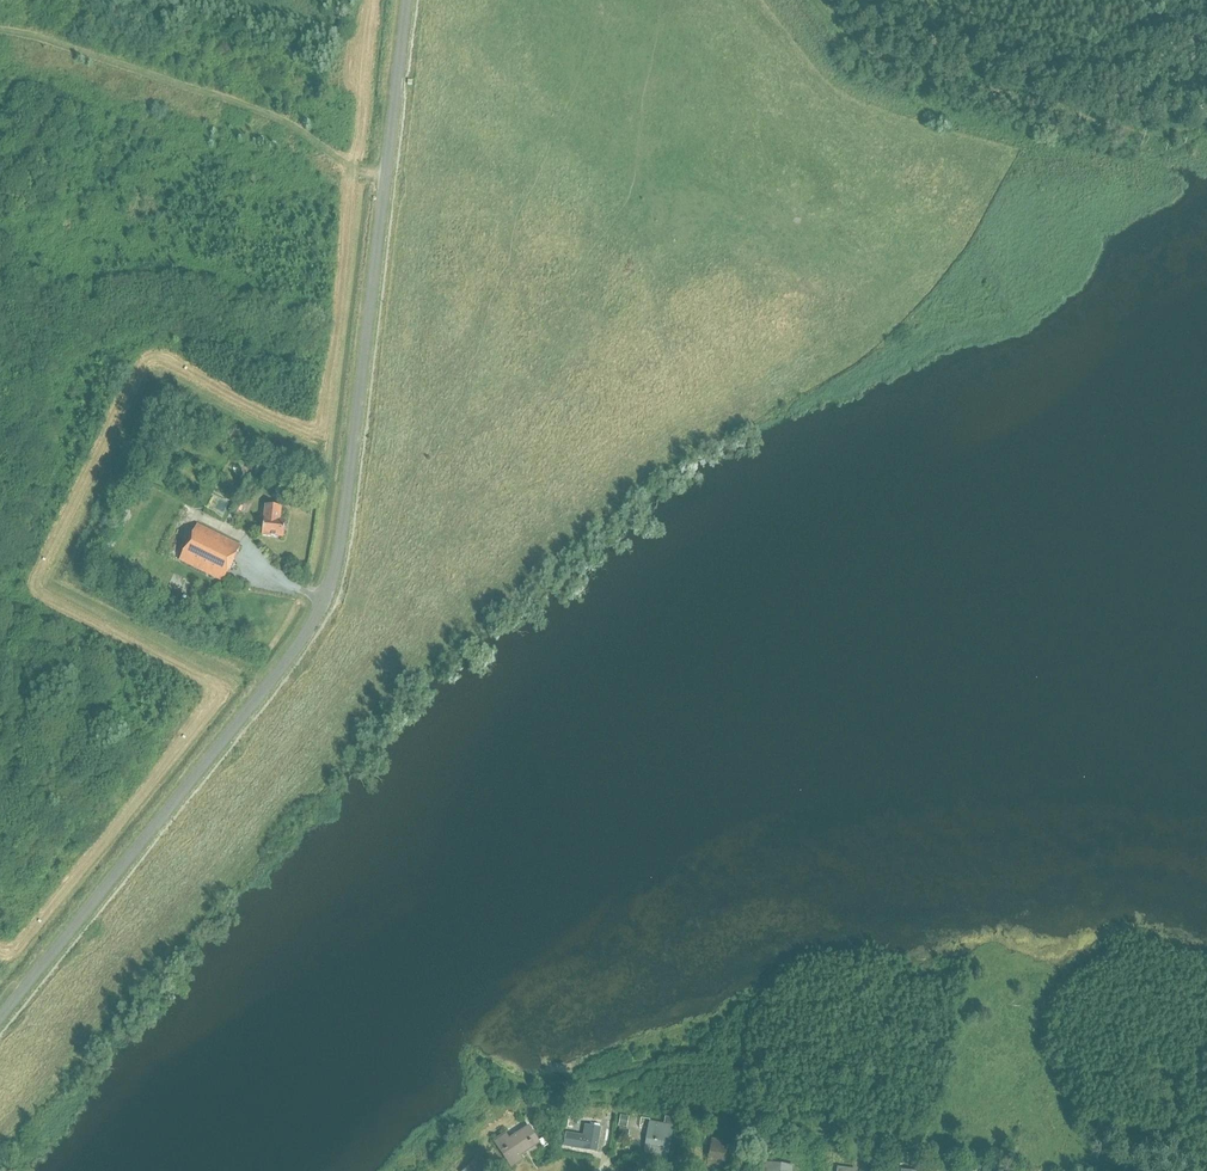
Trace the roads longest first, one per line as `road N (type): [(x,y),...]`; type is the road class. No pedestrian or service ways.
road 1 (unclassified): [(0,1011),(322,601),(341,536),(406,0)]

